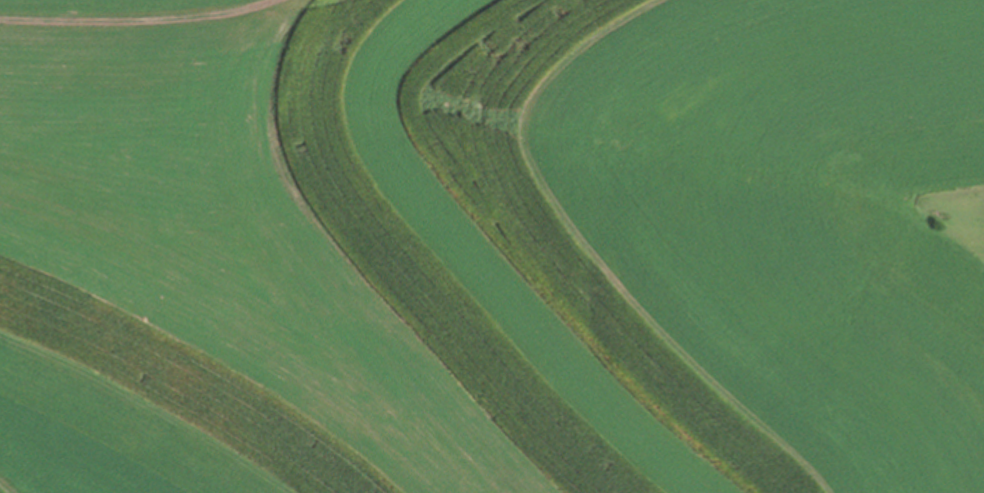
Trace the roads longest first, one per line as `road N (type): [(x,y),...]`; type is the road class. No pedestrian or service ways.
road 1 (track): [(837,492),(660,337),(541,193),(519,152),(519,123),(536,85),(565,51),(646,0)]
road 2 (track): [(265,0),(215,8),(0,10)]

